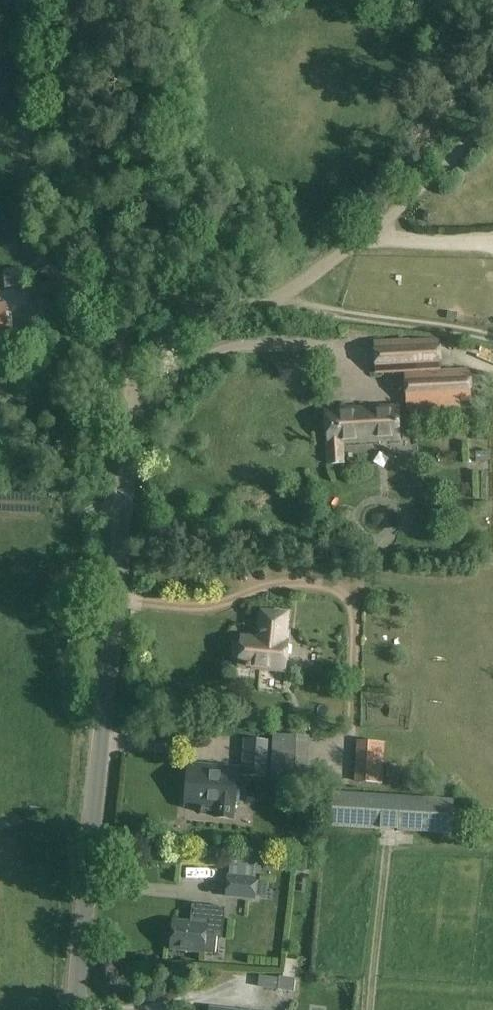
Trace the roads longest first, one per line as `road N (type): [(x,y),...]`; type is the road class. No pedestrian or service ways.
road 1 (unclassified): [(77,1009),(129,424),(116,297)]
road 2 (track): [(116,297),(247,305),(273,295),(398,212),(492,116)]
road 3 (track): [(116,297),(82,152),(63,0)]

